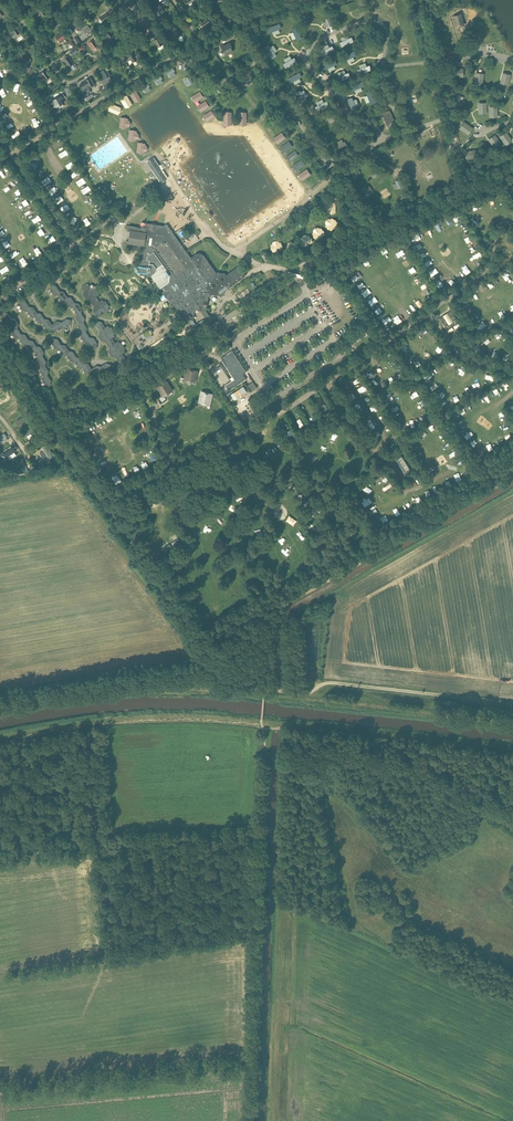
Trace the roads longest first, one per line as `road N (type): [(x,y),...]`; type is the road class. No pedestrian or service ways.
road 1 (residential): [(333,165),(261,66),(212,87),(178,59),(0,160)]
road 2 (residential): [(382,140),(402,131),(381,88),(387,29),(370,21),(317,42),(307,57),(348,120),(376,128)]
road 3 (unclassified): [(216,326),(331,252),(468,188)]
road 4 (track): [(0,854),(263,832)]
road 5 (track): [(0,738),(162,717),(262,724)]
road 6 (track): [(262,724),(512,750)]
road 7 (track): [(512,723),(264,690)]
road 8 (residential): [(216,326),(55,426)]
road 9 (residential): [(33,41),(60,81),(71,82),(138,40),(112,0)]
road 10 (residential): [(0,297),(114,218)]
road 11 (unclassified): [(468,188),(434,62)]

